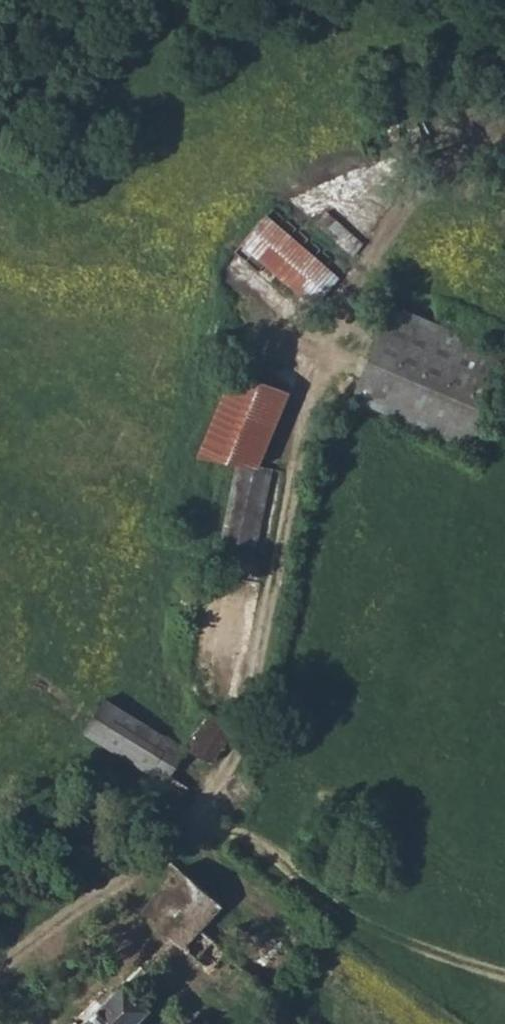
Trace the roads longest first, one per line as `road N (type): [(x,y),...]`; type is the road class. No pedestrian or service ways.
road 1 (track): [(0,973),(169,847),(238,751),(299,459),(304,364)]

